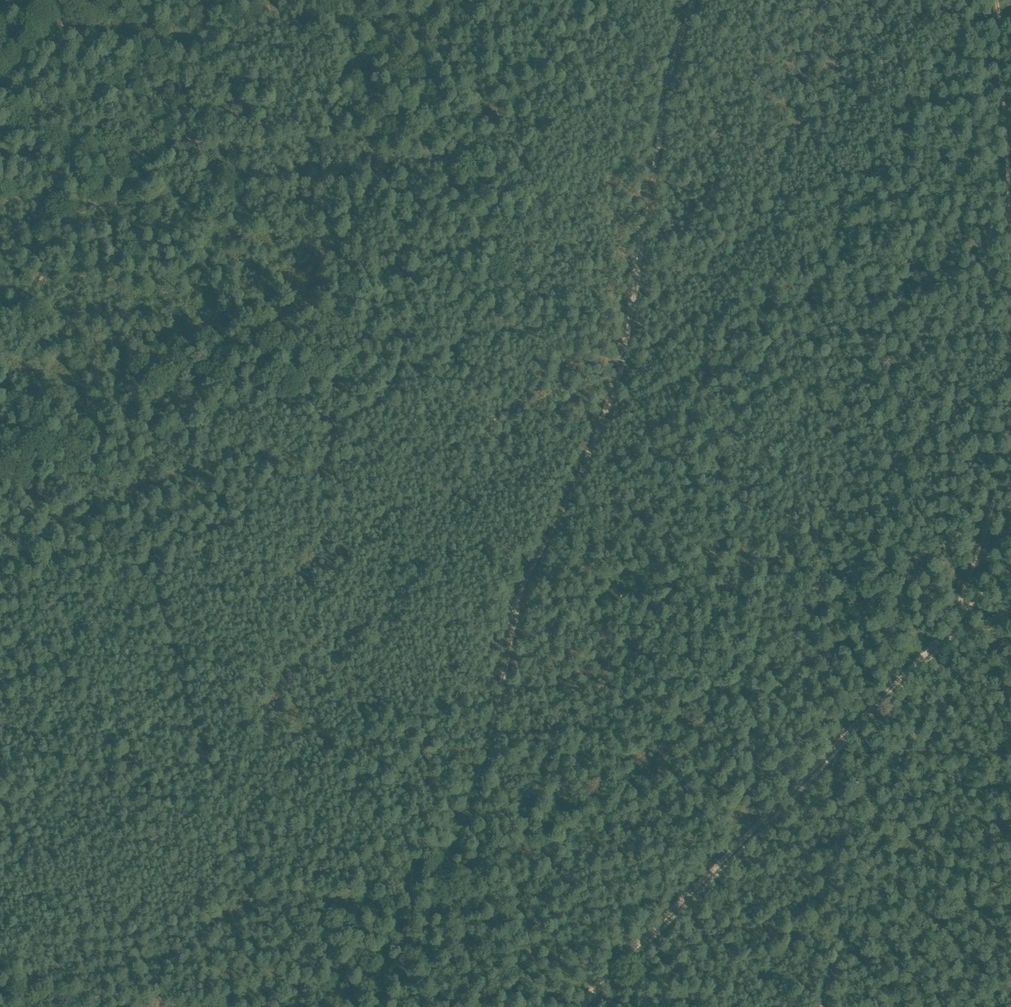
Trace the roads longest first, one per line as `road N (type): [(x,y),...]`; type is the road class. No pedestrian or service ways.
road 1 (track): [(398,1006),(471,808),(517,592),(617,387),(670,64),(694,0)]
road 2 (track): [(816,1006),(847,934),(943,618)]

